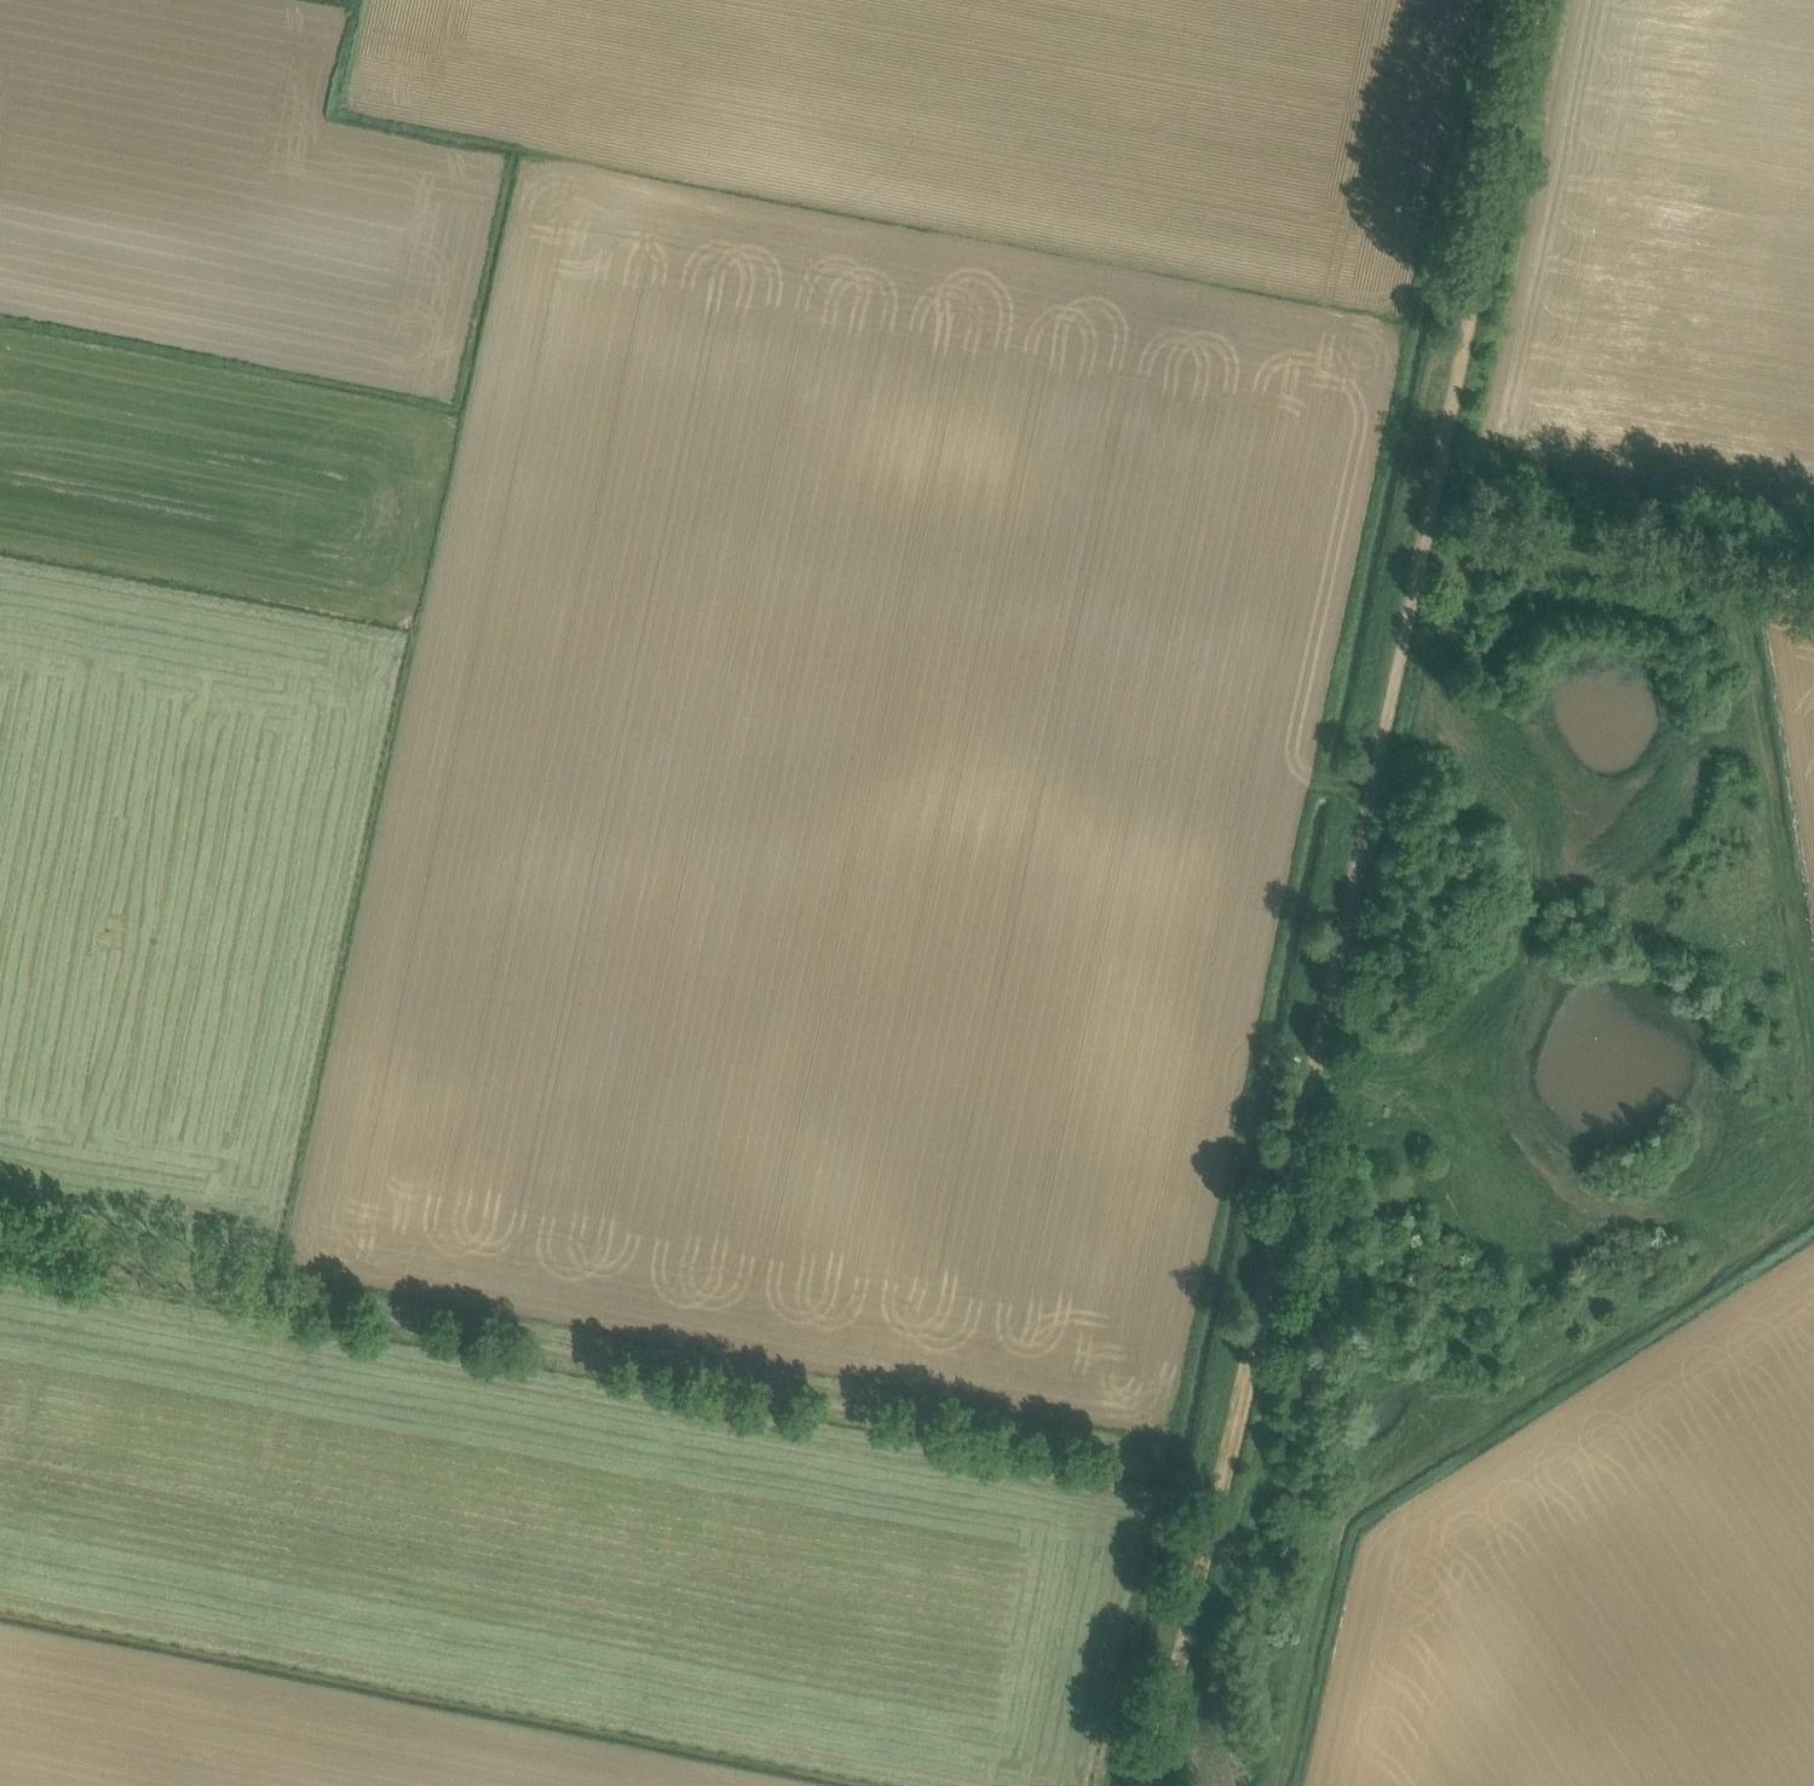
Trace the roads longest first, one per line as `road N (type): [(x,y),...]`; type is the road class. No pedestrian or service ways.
road 1 (track): [(1536,0),(1144,1785)]
road 2 (track): [(300,1320),(0,1262)]

